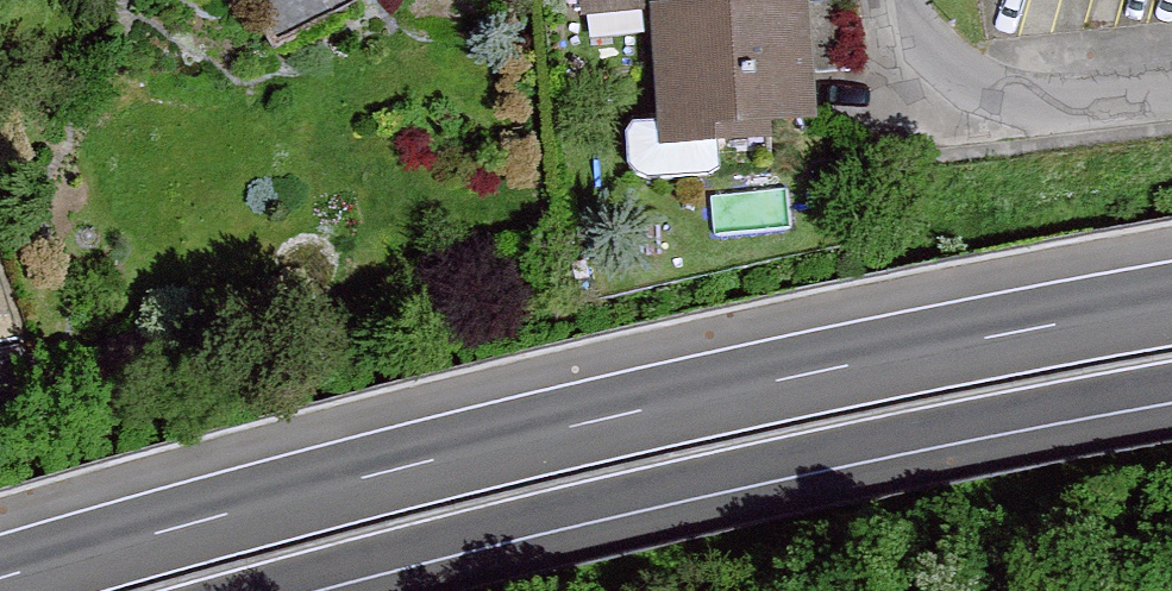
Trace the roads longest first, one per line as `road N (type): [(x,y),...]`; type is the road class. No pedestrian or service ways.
road 1 (motorway): [(1171,303),(540,433),(0,579)]
road 2 (motorway): [(242,590),(948,422),(1171,383)]
road 3 (residential): [(1171,104),(997,115),(905,25),(901,0)]

